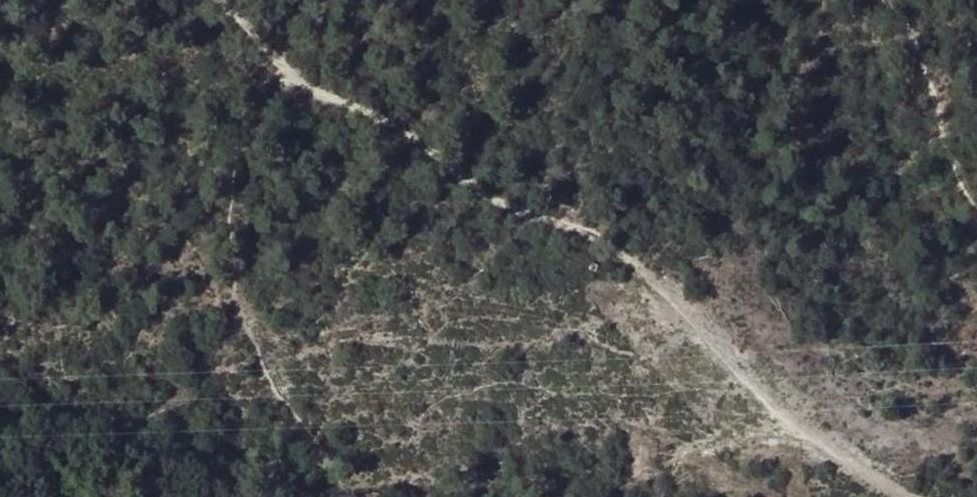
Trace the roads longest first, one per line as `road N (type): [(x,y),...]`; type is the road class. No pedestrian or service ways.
road 1 (track): [(913,496),(781,416),(617,250),(509,207),(255,50),(209,0)]
road 2 (track): [(233,26),(239,301),(259,370),(323,436),(355,496)]
road 3 (track): [(976,208),(958,186),(902,19),(884,0)]

